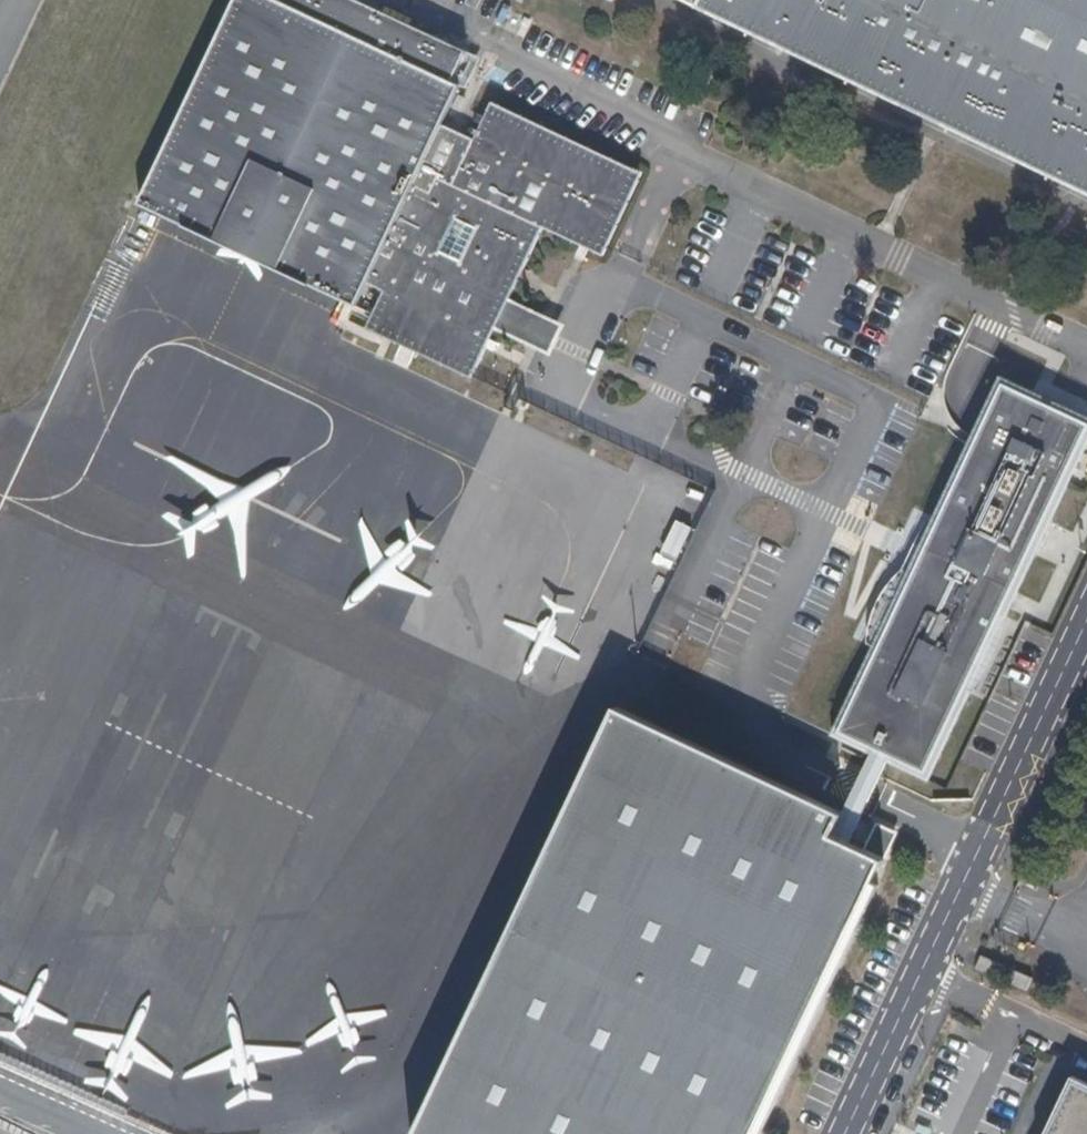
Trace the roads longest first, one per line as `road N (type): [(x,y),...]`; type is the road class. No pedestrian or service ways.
road 1 (unclassified): [(849,1133),(1086,624)]

